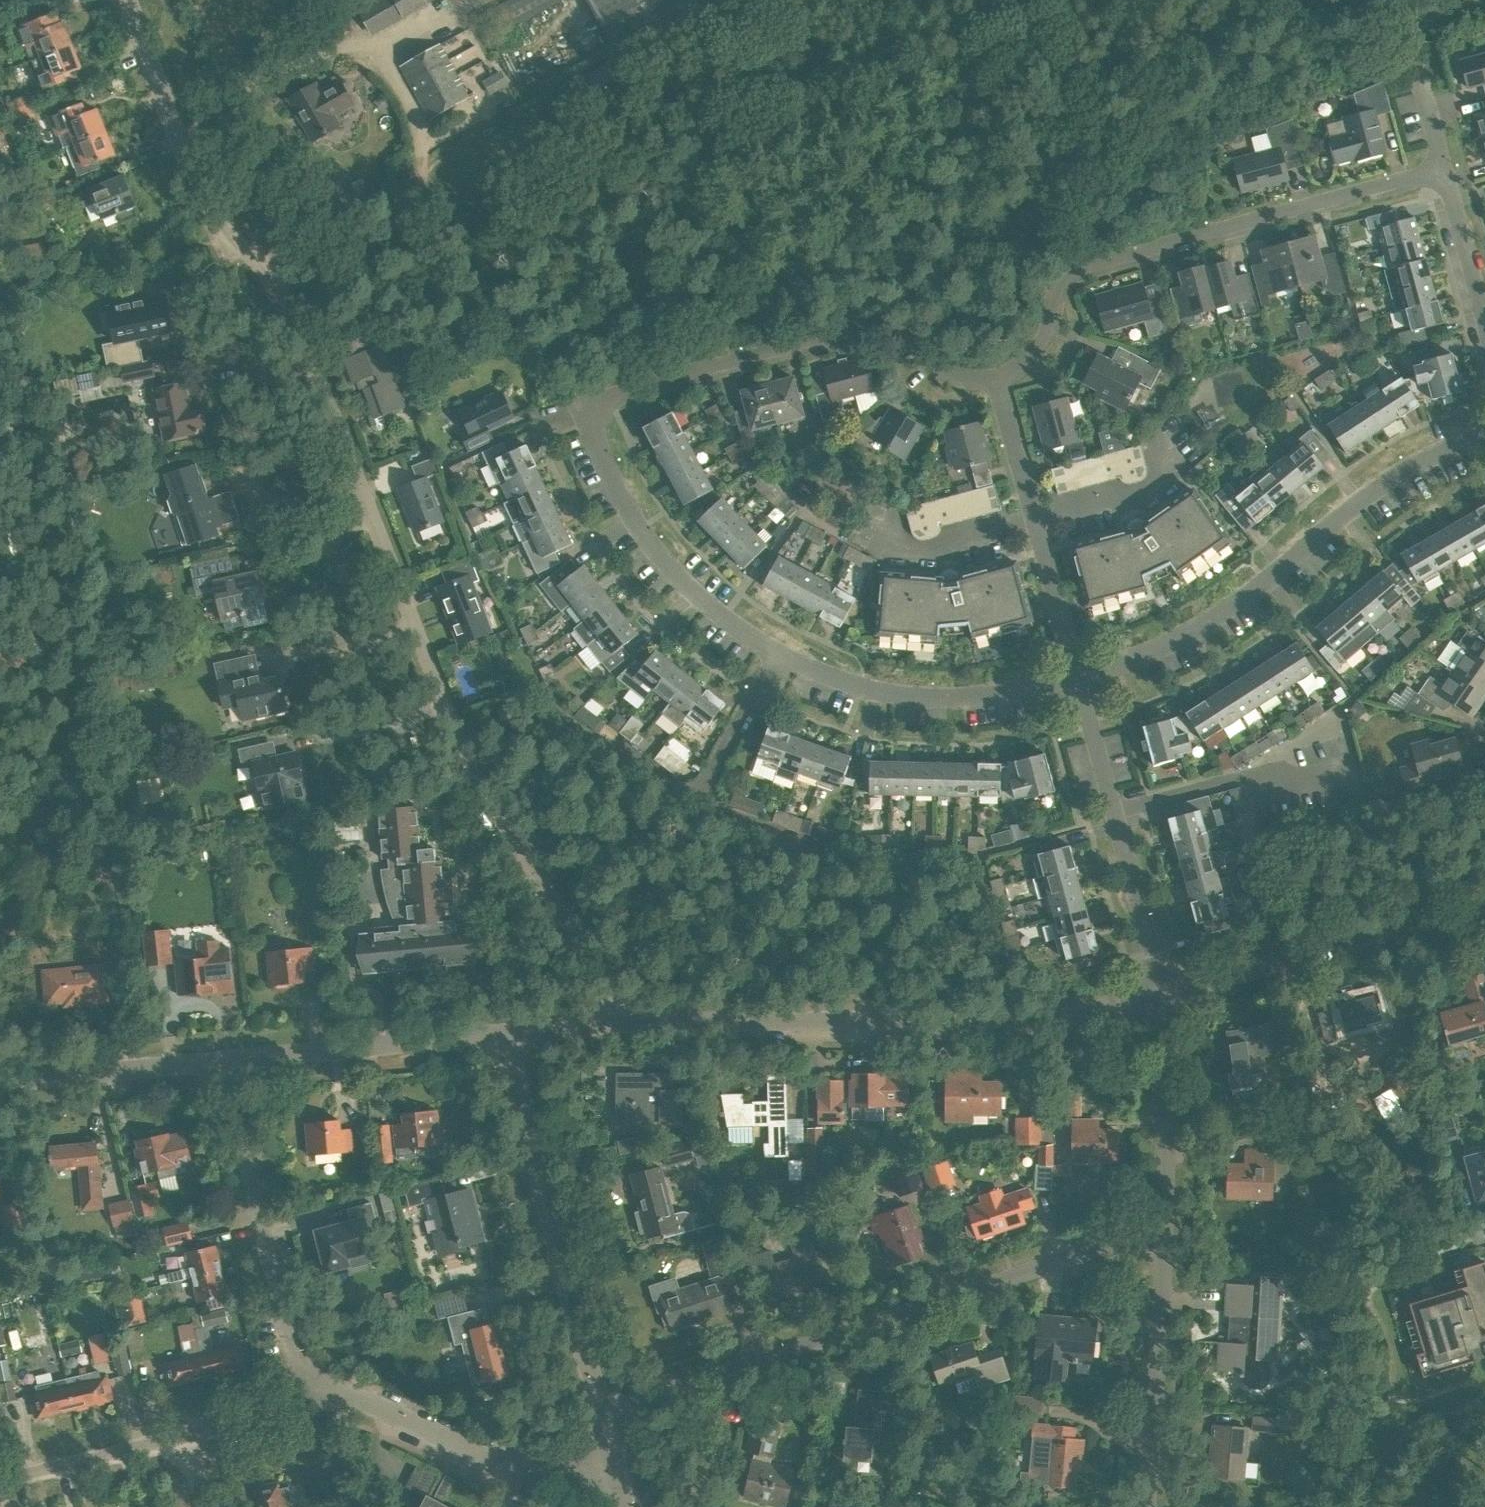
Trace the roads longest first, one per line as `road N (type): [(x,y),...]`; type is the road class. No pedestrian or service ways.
road 1 (residential): [(620,1022),(617,994),(477,780),(297,316),(257,263),(218,240),(130,0)]
road 2 (residential): [(1078,679),(993,695),(913,697),(780,654),(701,599),(662,559),(615,487),(595,427),(608,398),(867,324),(898,328),(940,368),(994,380)]
road 3 (track): [(257,263),(522,208),(732,142),(1098,0)]
road 4 (residential): [(600,1413),(1120,1241),(1164,1234)]
road 5 (residential): [(620,1022),(986,1024),(1068,1016),(1162,993)]
road 6 (residential): [(994,380),(1040,345),(1056,291),(1076,270),(1443,169)]
road 7 (residential): [(1484,436),(1354,504),(1201,627),(1078,679)]
road 8 (residential): [(600,1413),(505,1034)]
road 9 (residential): [(322,1403),(294,1361),(221,1059)]
road 10 (residential): [(1162,993),(1484,906)]
road 11 (residential): [(1162,993),(1078,679)]
road 12 (residential): [(1078,679),(994,380)]
road 13 (residential): [(614,1467),(528,1472),(351,1400),(322,1403)]
road 14 (residential): [(221,1059),(505,1034)]
road 15 (residential): [(1144,1506),(1164,1234)]
road 16 (residential): [(1164,1234),(1162,993)]
road 17 (residential): [(0,1080),(221,1059)]
road 18 (residential): [(0,1478),(189,1436)]
road 19 (residential): [(1484,319),(1443,169)]
road 20 (residential): [(189,1436),(322,1403)]

